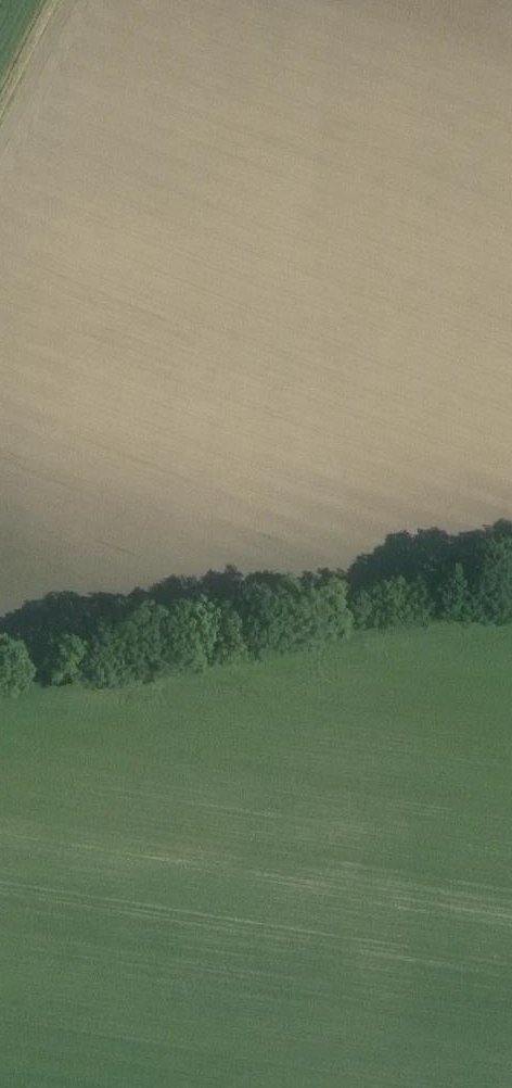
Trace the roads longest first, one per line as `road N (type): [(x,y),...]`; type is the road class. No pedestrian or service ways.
road 1 (track): [(0,657),(511,570)]

